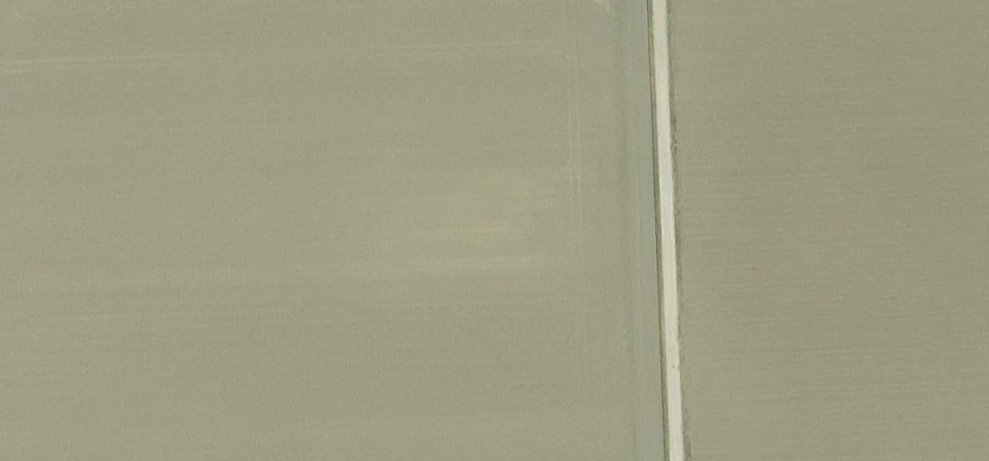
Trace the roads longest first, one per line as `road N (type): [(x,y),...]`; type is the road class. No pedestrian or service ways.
road 1 (unclassified): [(679,460),(660,0)]

